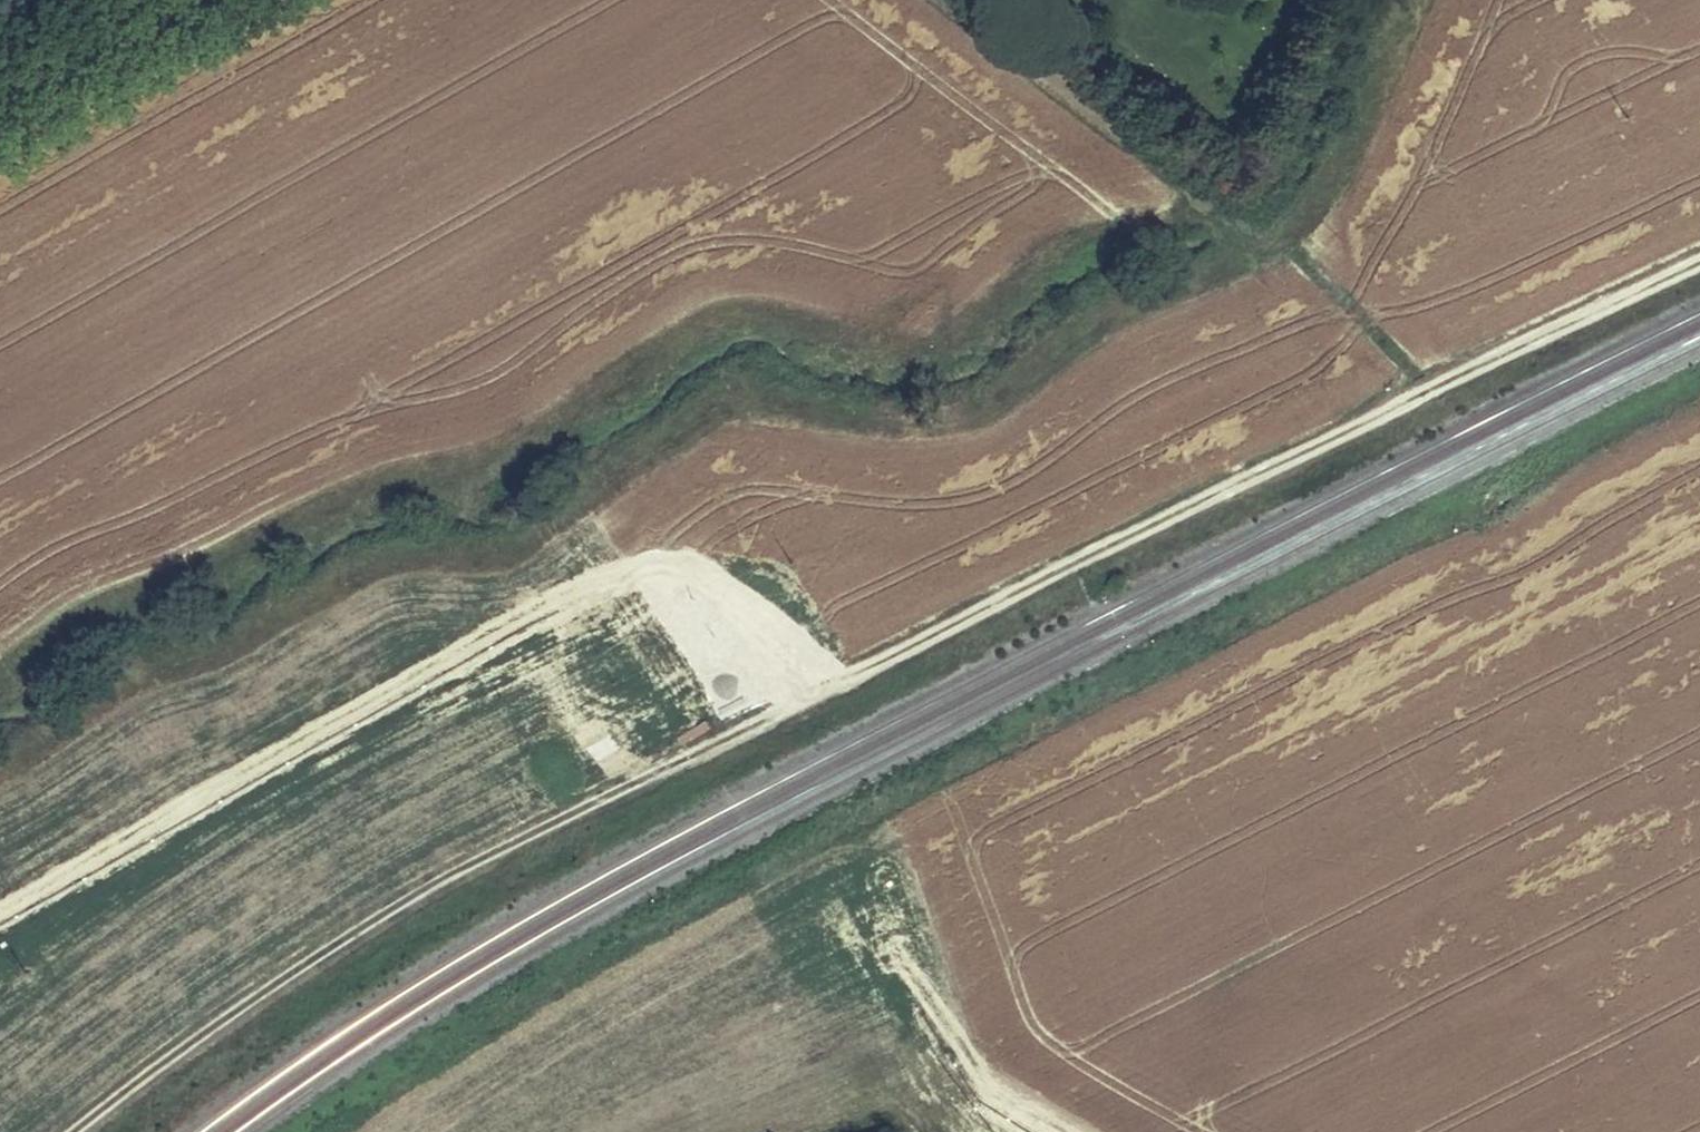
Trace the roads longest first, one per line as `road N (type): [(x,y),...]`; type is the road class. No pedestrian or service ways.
road 1 (track): [(1419,395),(430,885),(181,1048),(74,1131)]
road 2 (track): [(958,0),(1330,305),(1419,395),(1699,263)]
road 3 (primary): [(162,0),(0,92)]

